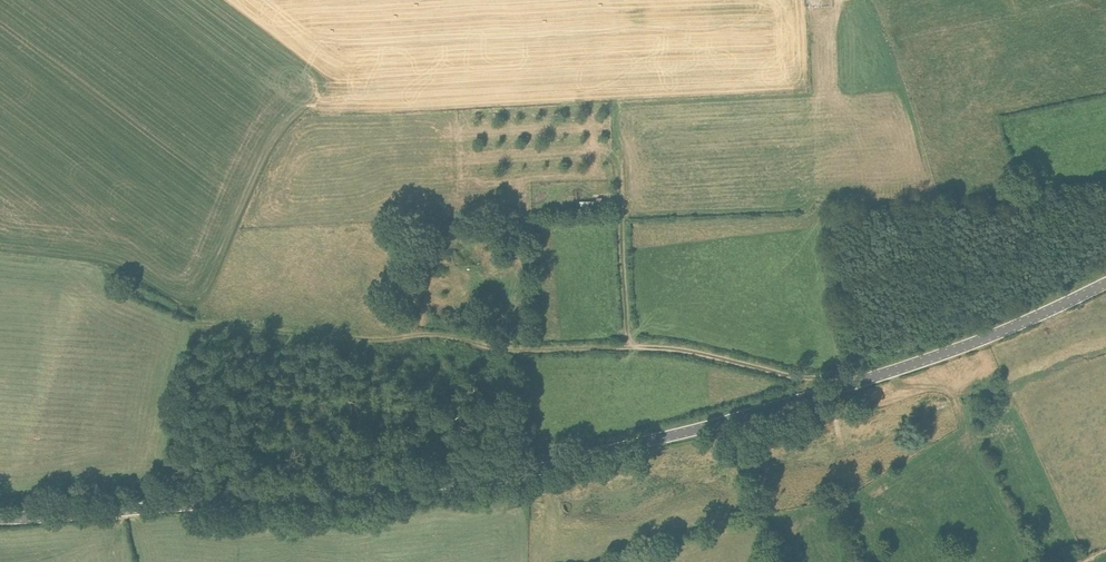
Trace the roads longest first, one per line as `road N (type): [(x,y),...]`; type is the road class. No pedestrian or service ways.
road 1 (unclassified): [(0,518),(519,474),(869,379),(1105,283)]
road 2 (track): [(196,318),(373,341),(442,334),(517,350),(661,348),(796,376),(869,379)]
road 3 (track): [(634,346),(623,287),(615,99)]

